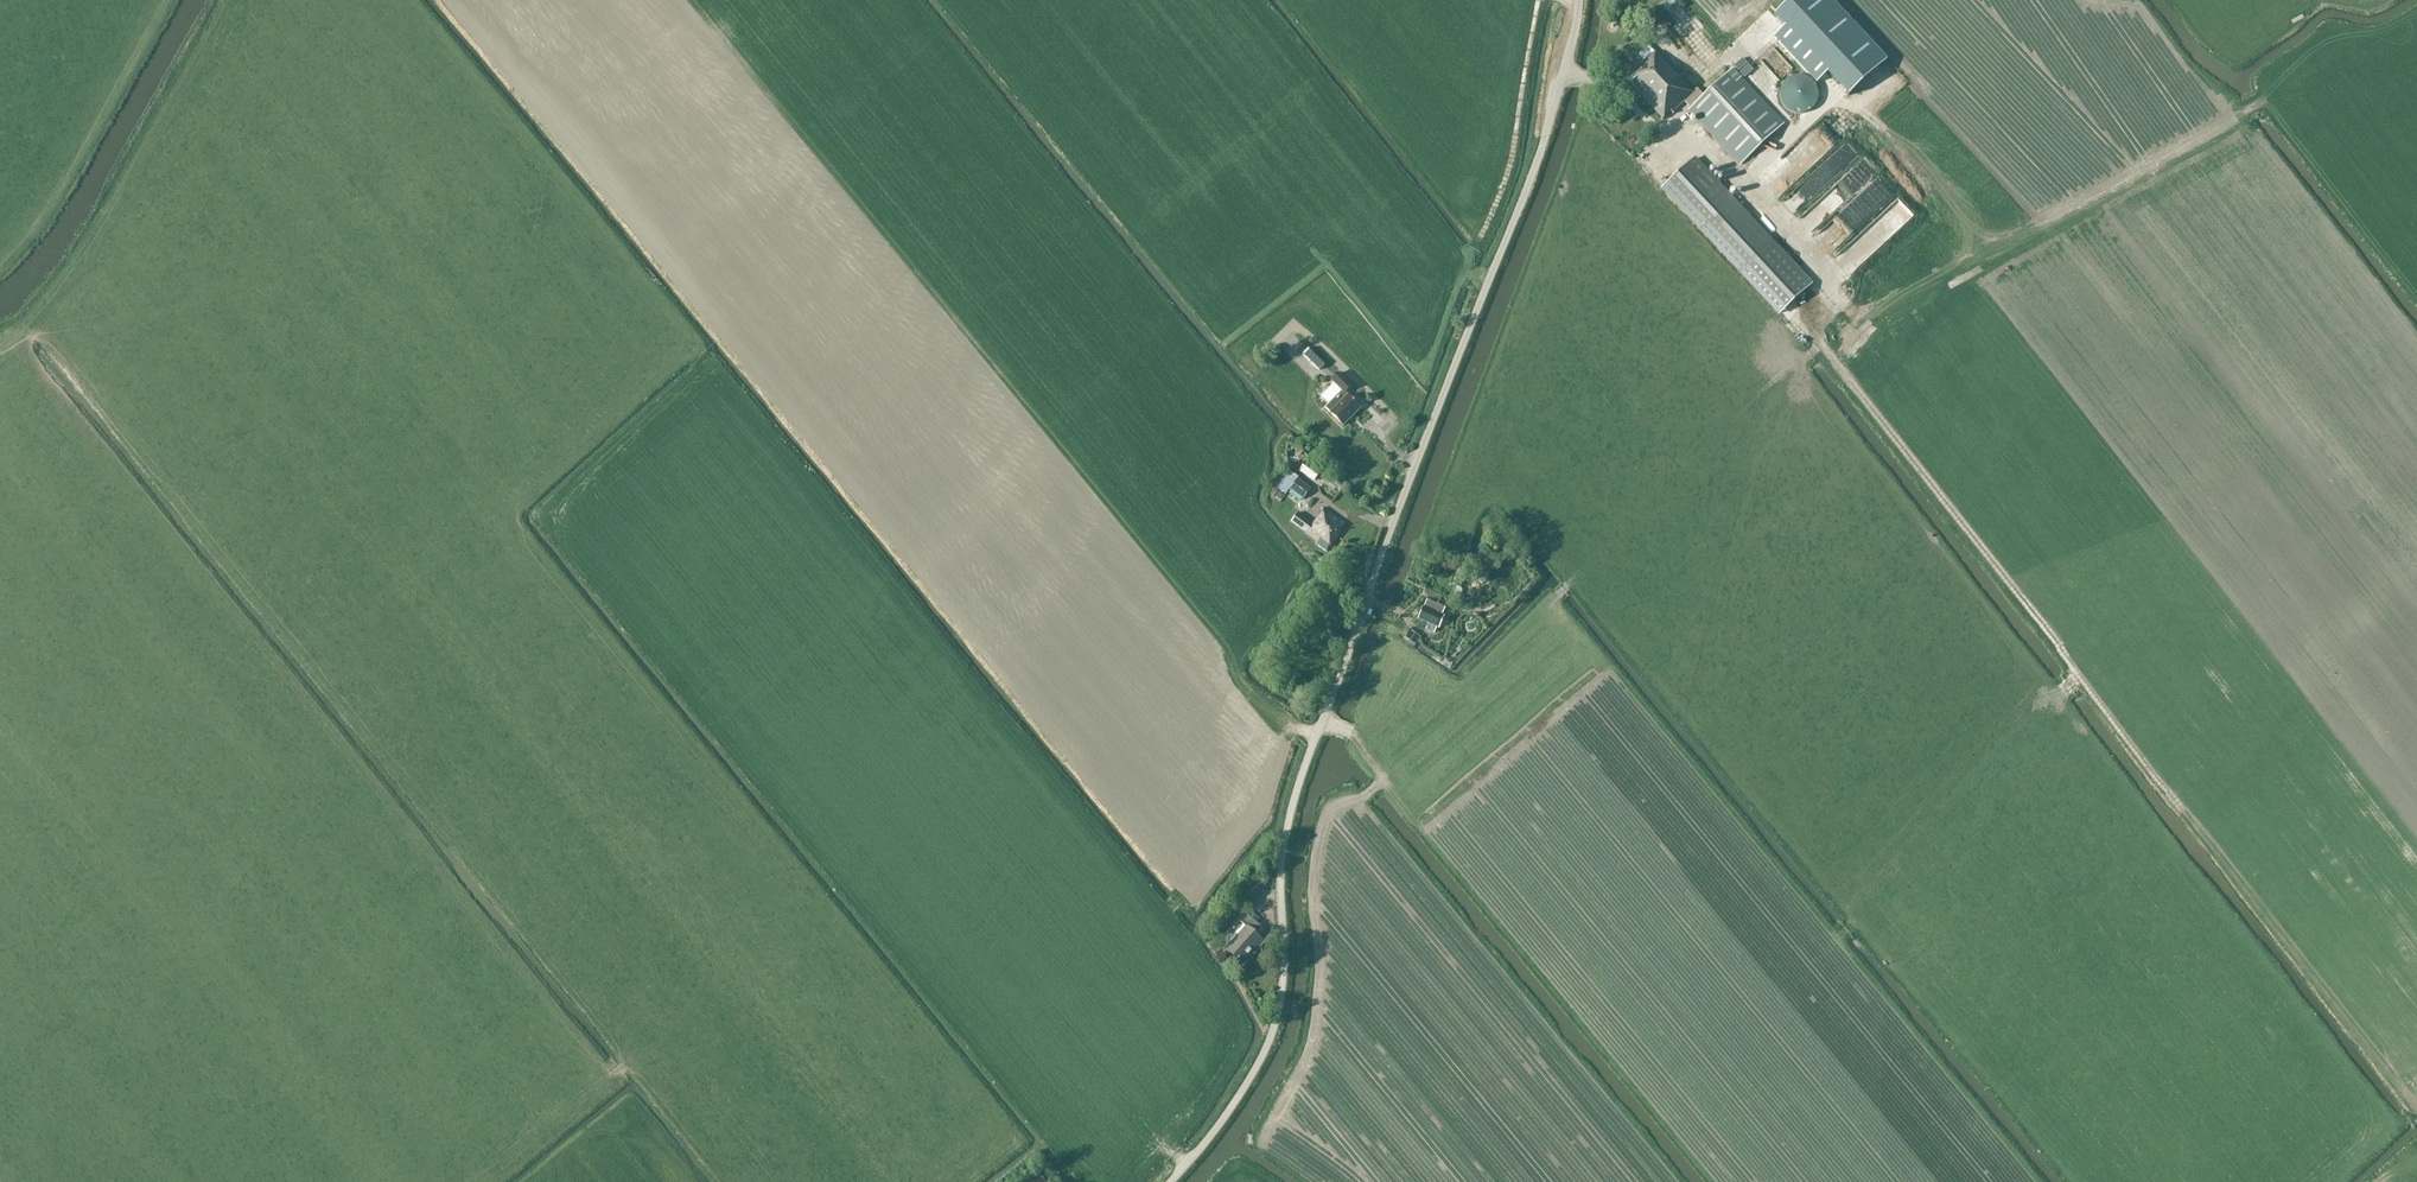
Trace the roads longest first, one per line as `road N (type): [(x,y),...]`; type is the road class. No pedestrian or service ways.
road 1 (track): [(1415,467),(1383,435),(1403,414),(1506,180),(1537,0)]

